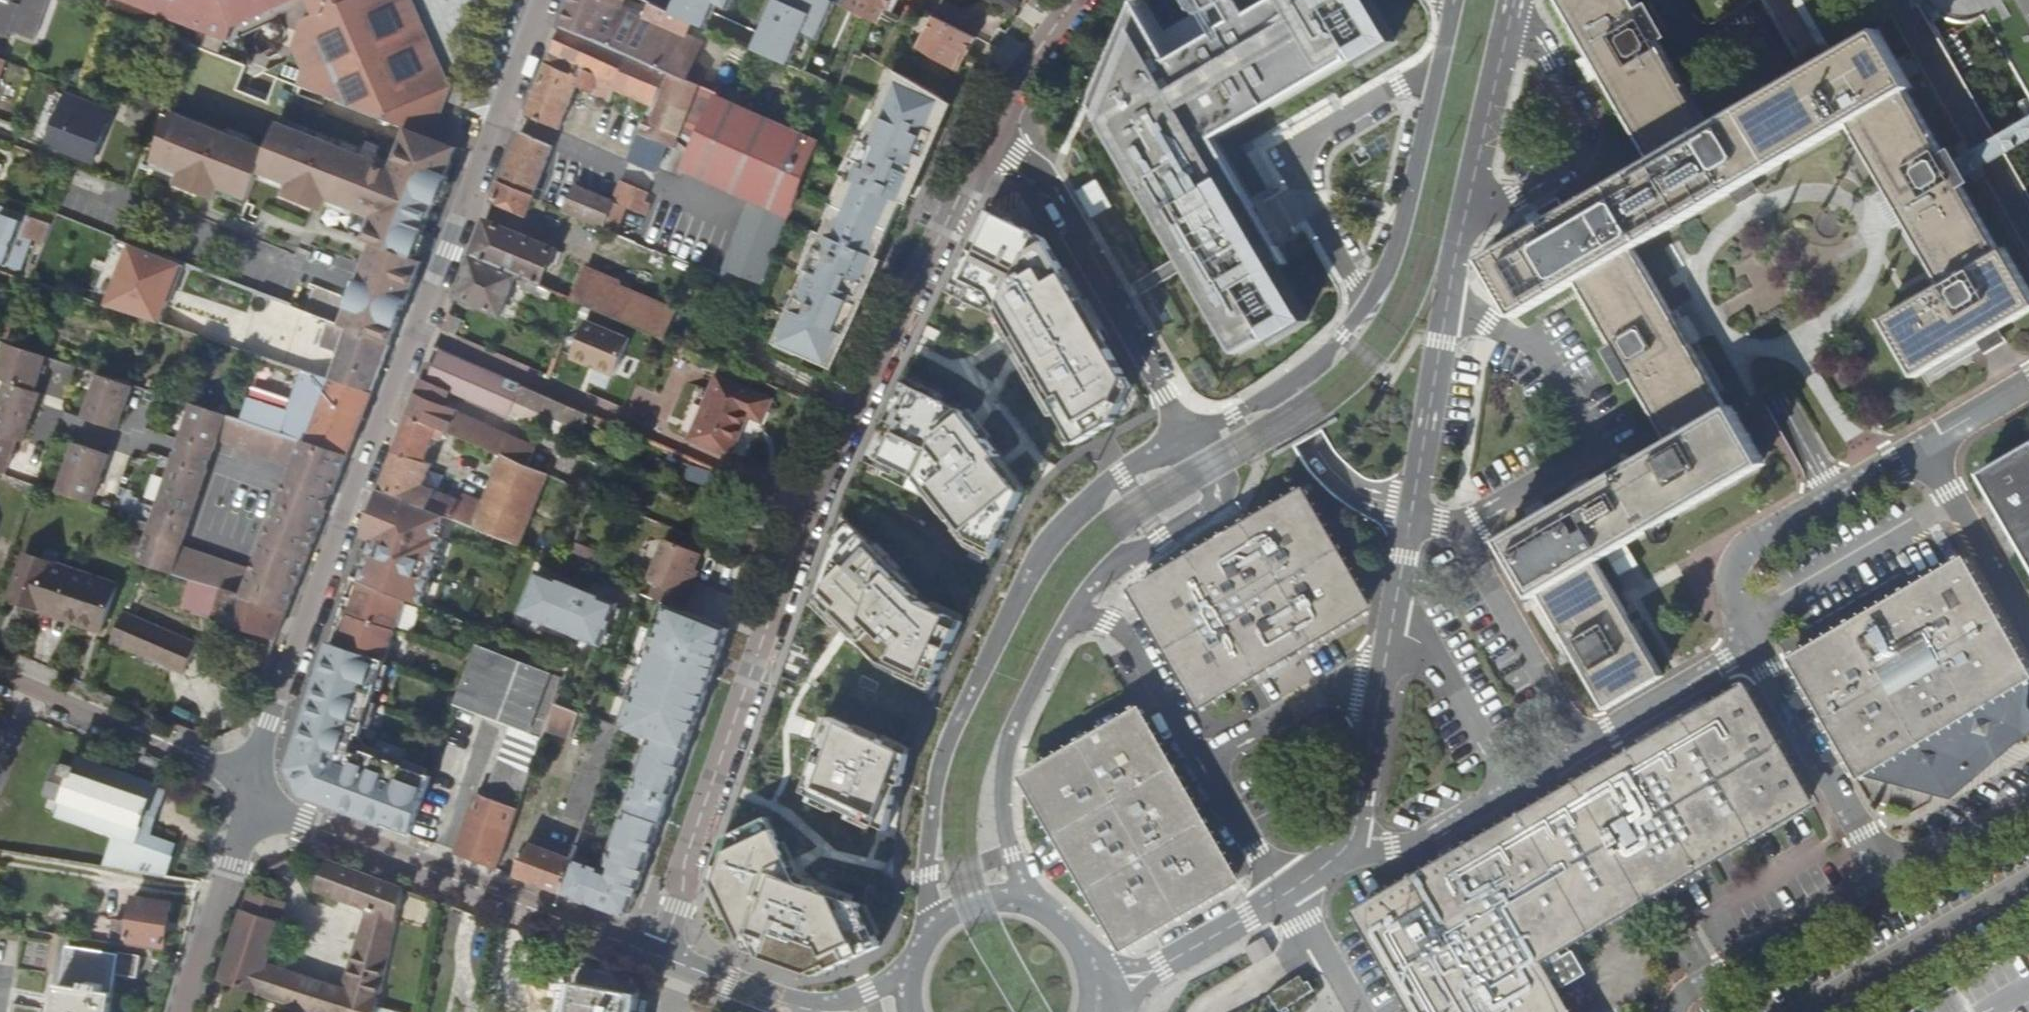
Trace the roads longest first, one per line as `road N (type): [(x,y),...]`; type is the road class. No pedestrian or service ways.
road 1 (residential): [(659,956),(686,858),(814,497),(1002,106)]
road 2 (unclassified): [(1514,0),(1455,253),(1349,846)]
road 3 (tertiary): [(249,786),(541,0)]
road 4 (unclassified): [(1191,435),(1090,500),(1056,530),(1028,573),(941,757),(927,878),(932,932)]
road 5 (unclassified): [(1453,0),(1389,269),(1314,369),(1191,435)]
road 6 (unclassified): [(1349,846),(1392,850),(1751,646)]
road 7 (residential): [(659,956),(304,821),(249,786)]
road 8 (residential): [(1002,106),(1191,435)]
road 9 (unclassified): [(1071,618),(1131,639),(1283,897)]
road 10 (unclassified): [(1033,902),(1010,855),(1003,760),(1015,720),(1071,618)]
road 11 (unclassified): [(1751,646),(1731,581),(1751,544),(1919,449)]
road 12 (tertiary): [(0,676),(249,786)]
road 13 (unclassified): [(1895,0),(2028,236)]
road 14 (unclassified): [(1751,646),(1885,874)]
road 15 (unclassified): [(1071,618),(1104,575),(1213,499),(1216,483),(1191,435)]
road 16 (unclassified): [(1885,874),(1681,995),(1676,1011)]
road 17 (tertiary): [(187,1011),(249,786)]
road 18 (unclassified): [(2028,631),(1919,449)]
road 19 (unclassified): [(1099,989),(1160,967),(1283,897)]
road 20 (unclassified): [(2028,792),(1885,874)]
road 21 (unclassified): [(1283,897),(1356,1011)]
road 22 (residential): [(1002,106),(1077,0)]
road 23 (unclassified): [(1919,449),(2028,384)]

